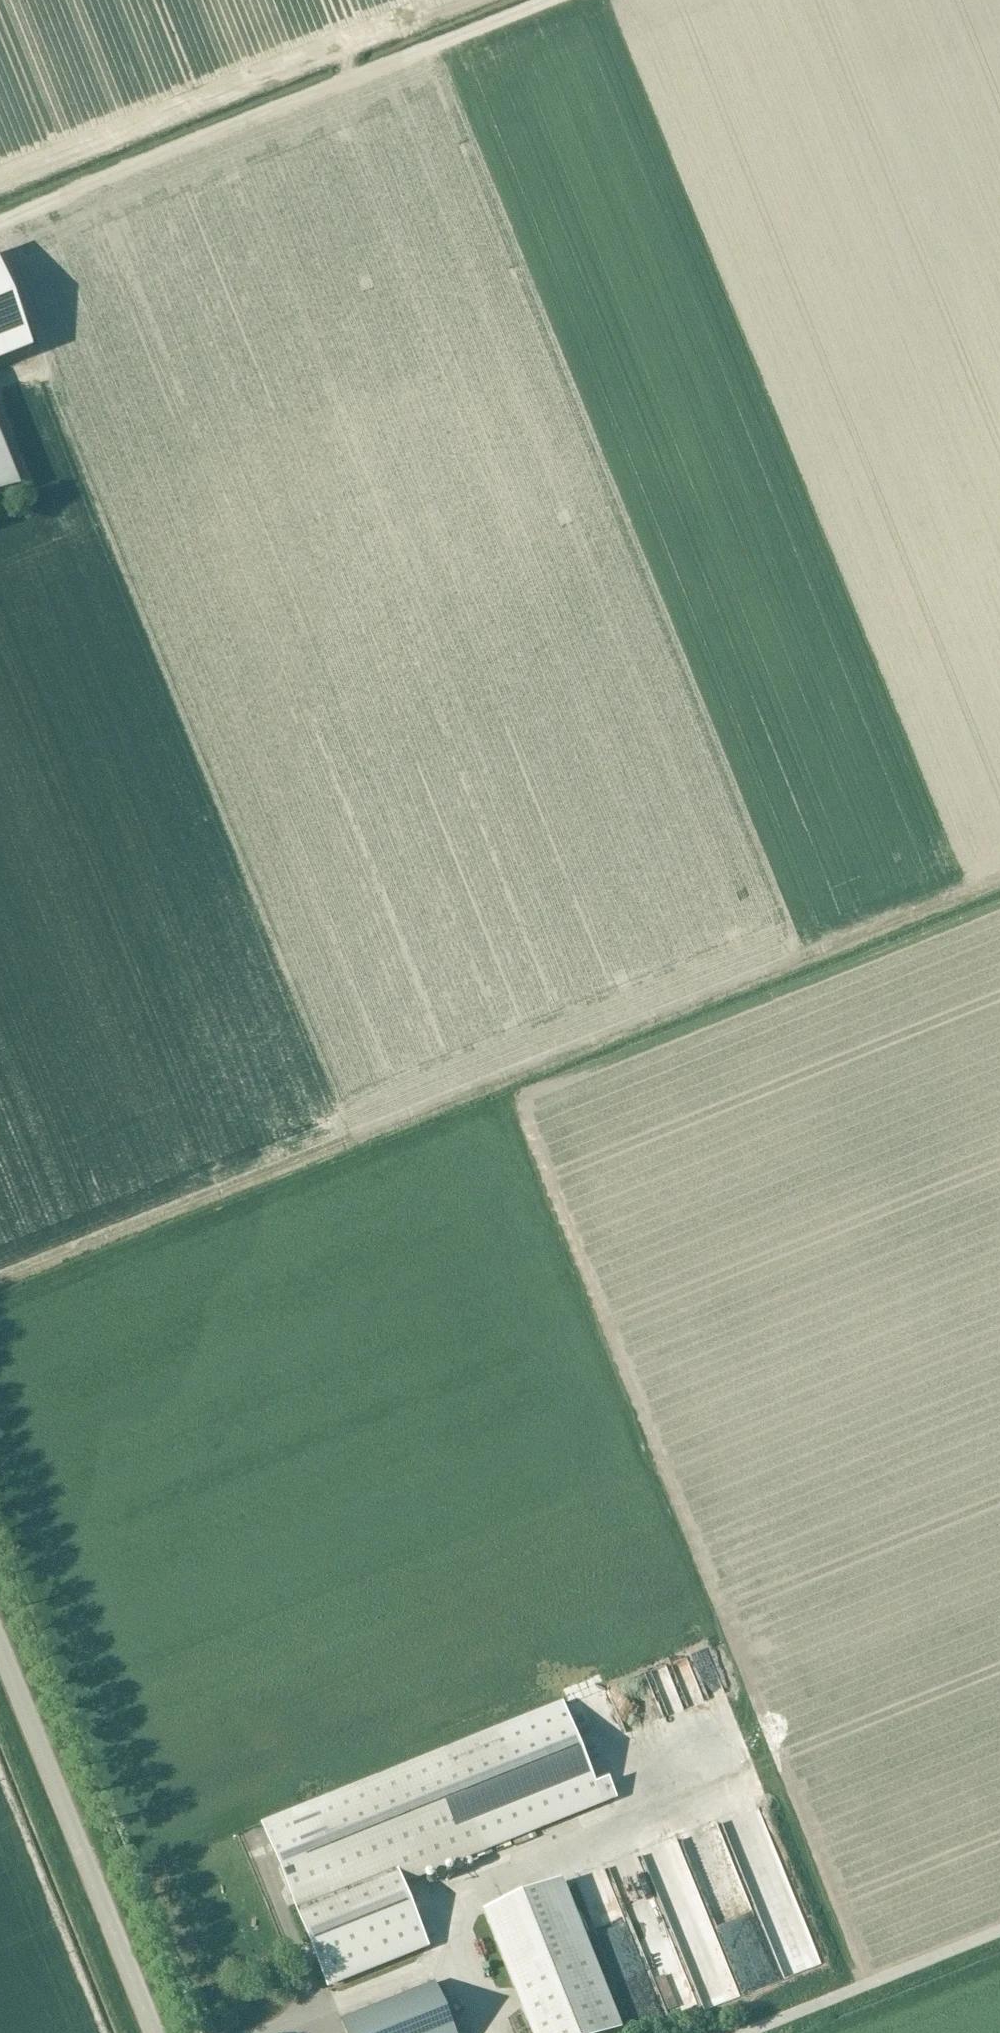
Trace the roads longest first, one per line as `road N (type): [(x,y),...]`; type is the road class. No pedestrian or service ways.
road 1 (unclassified): [(158,2032),(0,1638)]

